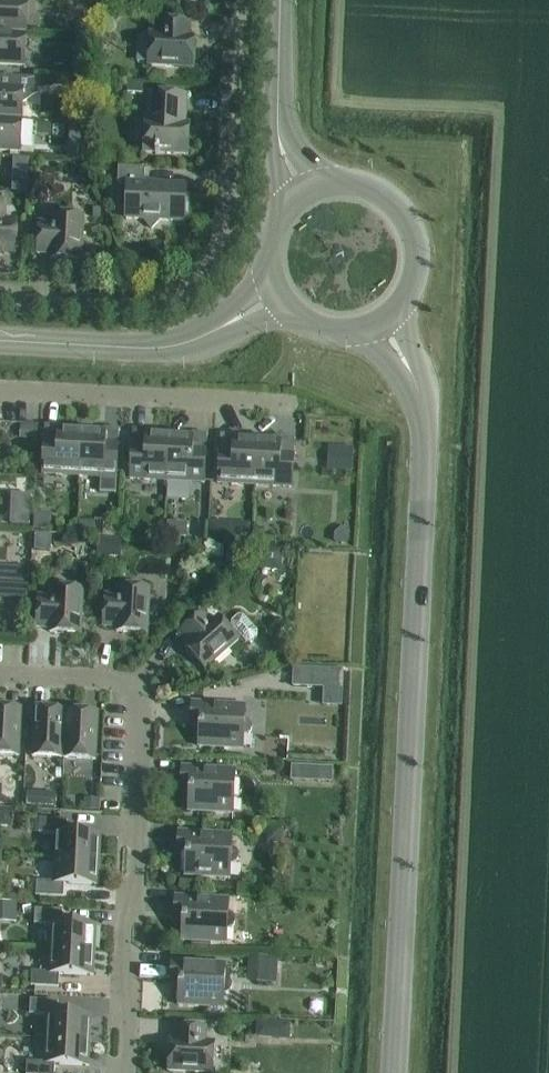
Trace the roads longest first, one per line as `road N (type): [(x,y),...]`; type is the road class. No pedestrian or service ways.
road 1 (tertiary): [(395,1072),(425,437),(412,374)]
road 2 (residential): [(119,1072),(138,698),(115,680),(0,674)]
road 3 (residential): [(0,296),(167,300),(212,268),(226,226),(238,0)]
road 4 (residential): [(0,390),(291,406)]
road 5 (tertiary): [(0,340),(165,346),(222,326)]
road 6 (tertiary): [(397,309),(419,258),(404,211),(363,182),(317,184)]
road 7 (tertiary): [(279,138),(280,0)]

